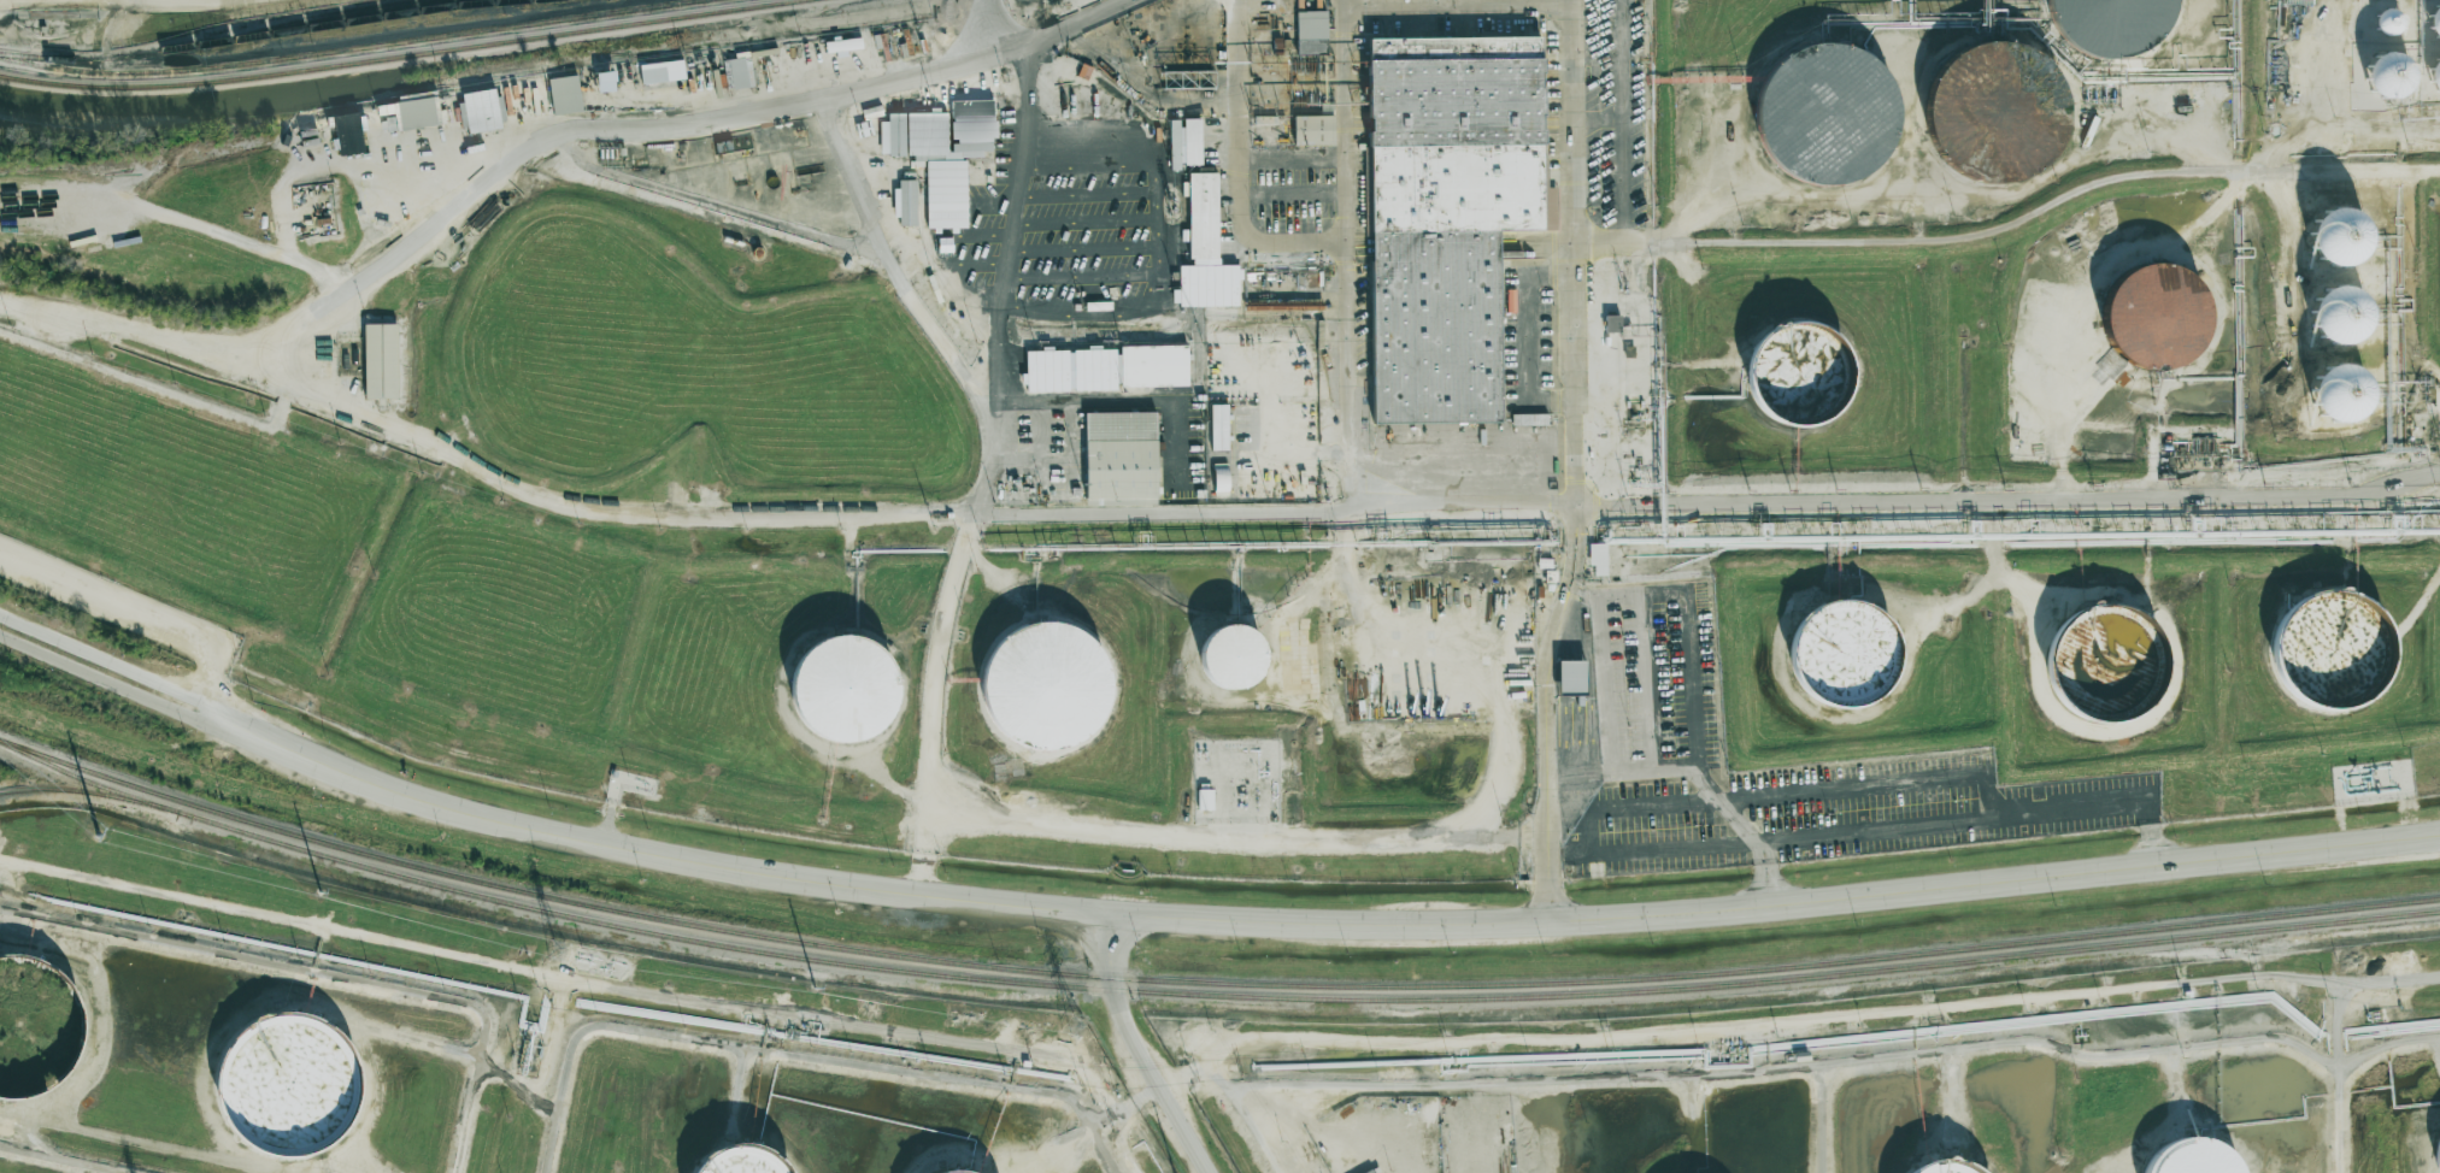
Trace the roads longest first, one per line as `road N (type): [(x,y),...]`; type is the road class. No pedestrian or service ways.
road 1 (secondary): [(212,717),(429,802),(715,866),(930,897),(1346,926),(1588,921),(2439,835)]
road 2 (secondary): [(1100,909),(1107,977),(1124,1024),(1206,1172)]
road 3 (secondary): [(212,717),(182,692),(0,615)]
road 4 (secondary): [(0,635),(172,709),(212,717)]

